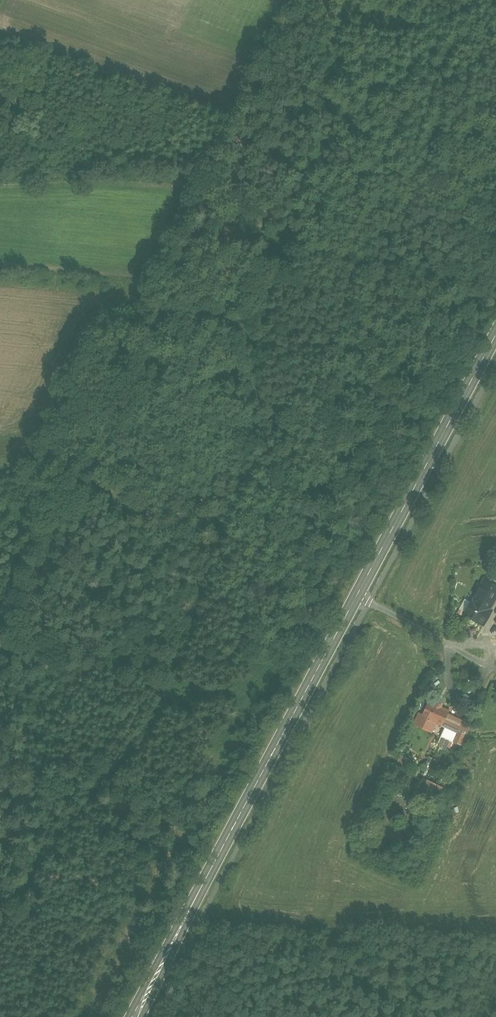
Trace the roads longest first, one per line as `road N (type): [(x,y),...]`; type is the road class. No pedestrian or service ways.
road 1 (primary): [(135,1016),(357,596)]
road 2 (track): [(495,285),(188,221)]
road 3 (primary): [(357,596),(495,337)]

